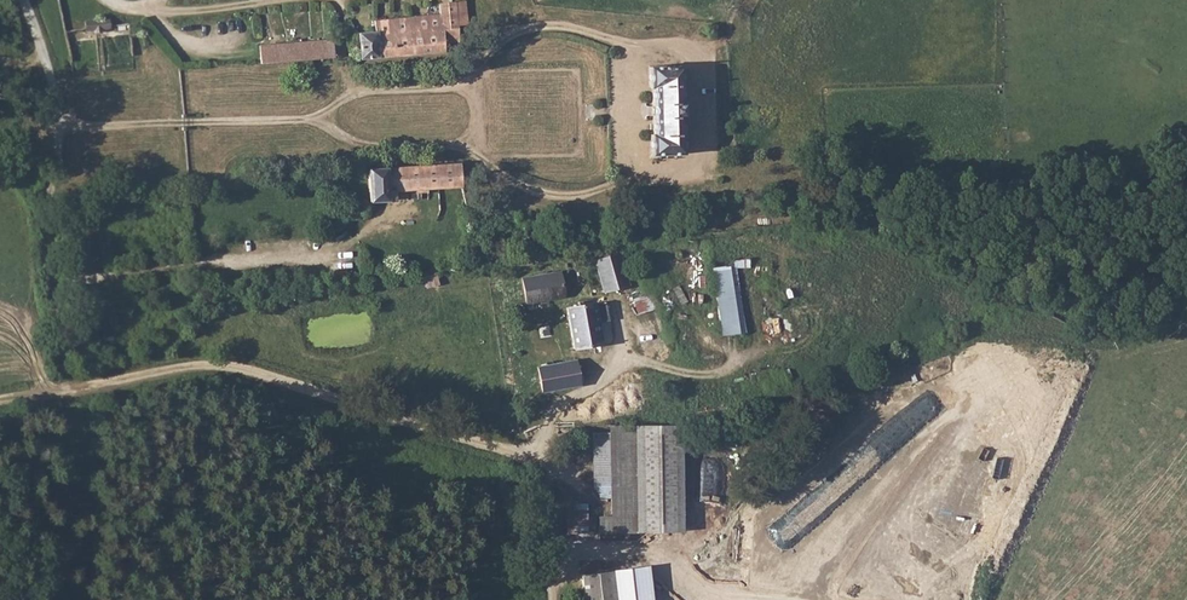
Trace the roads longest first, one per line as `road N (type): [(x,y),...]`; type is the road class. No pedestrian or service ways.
road 1 (unclassified): [(508,449),(524,458),(541,599)]

